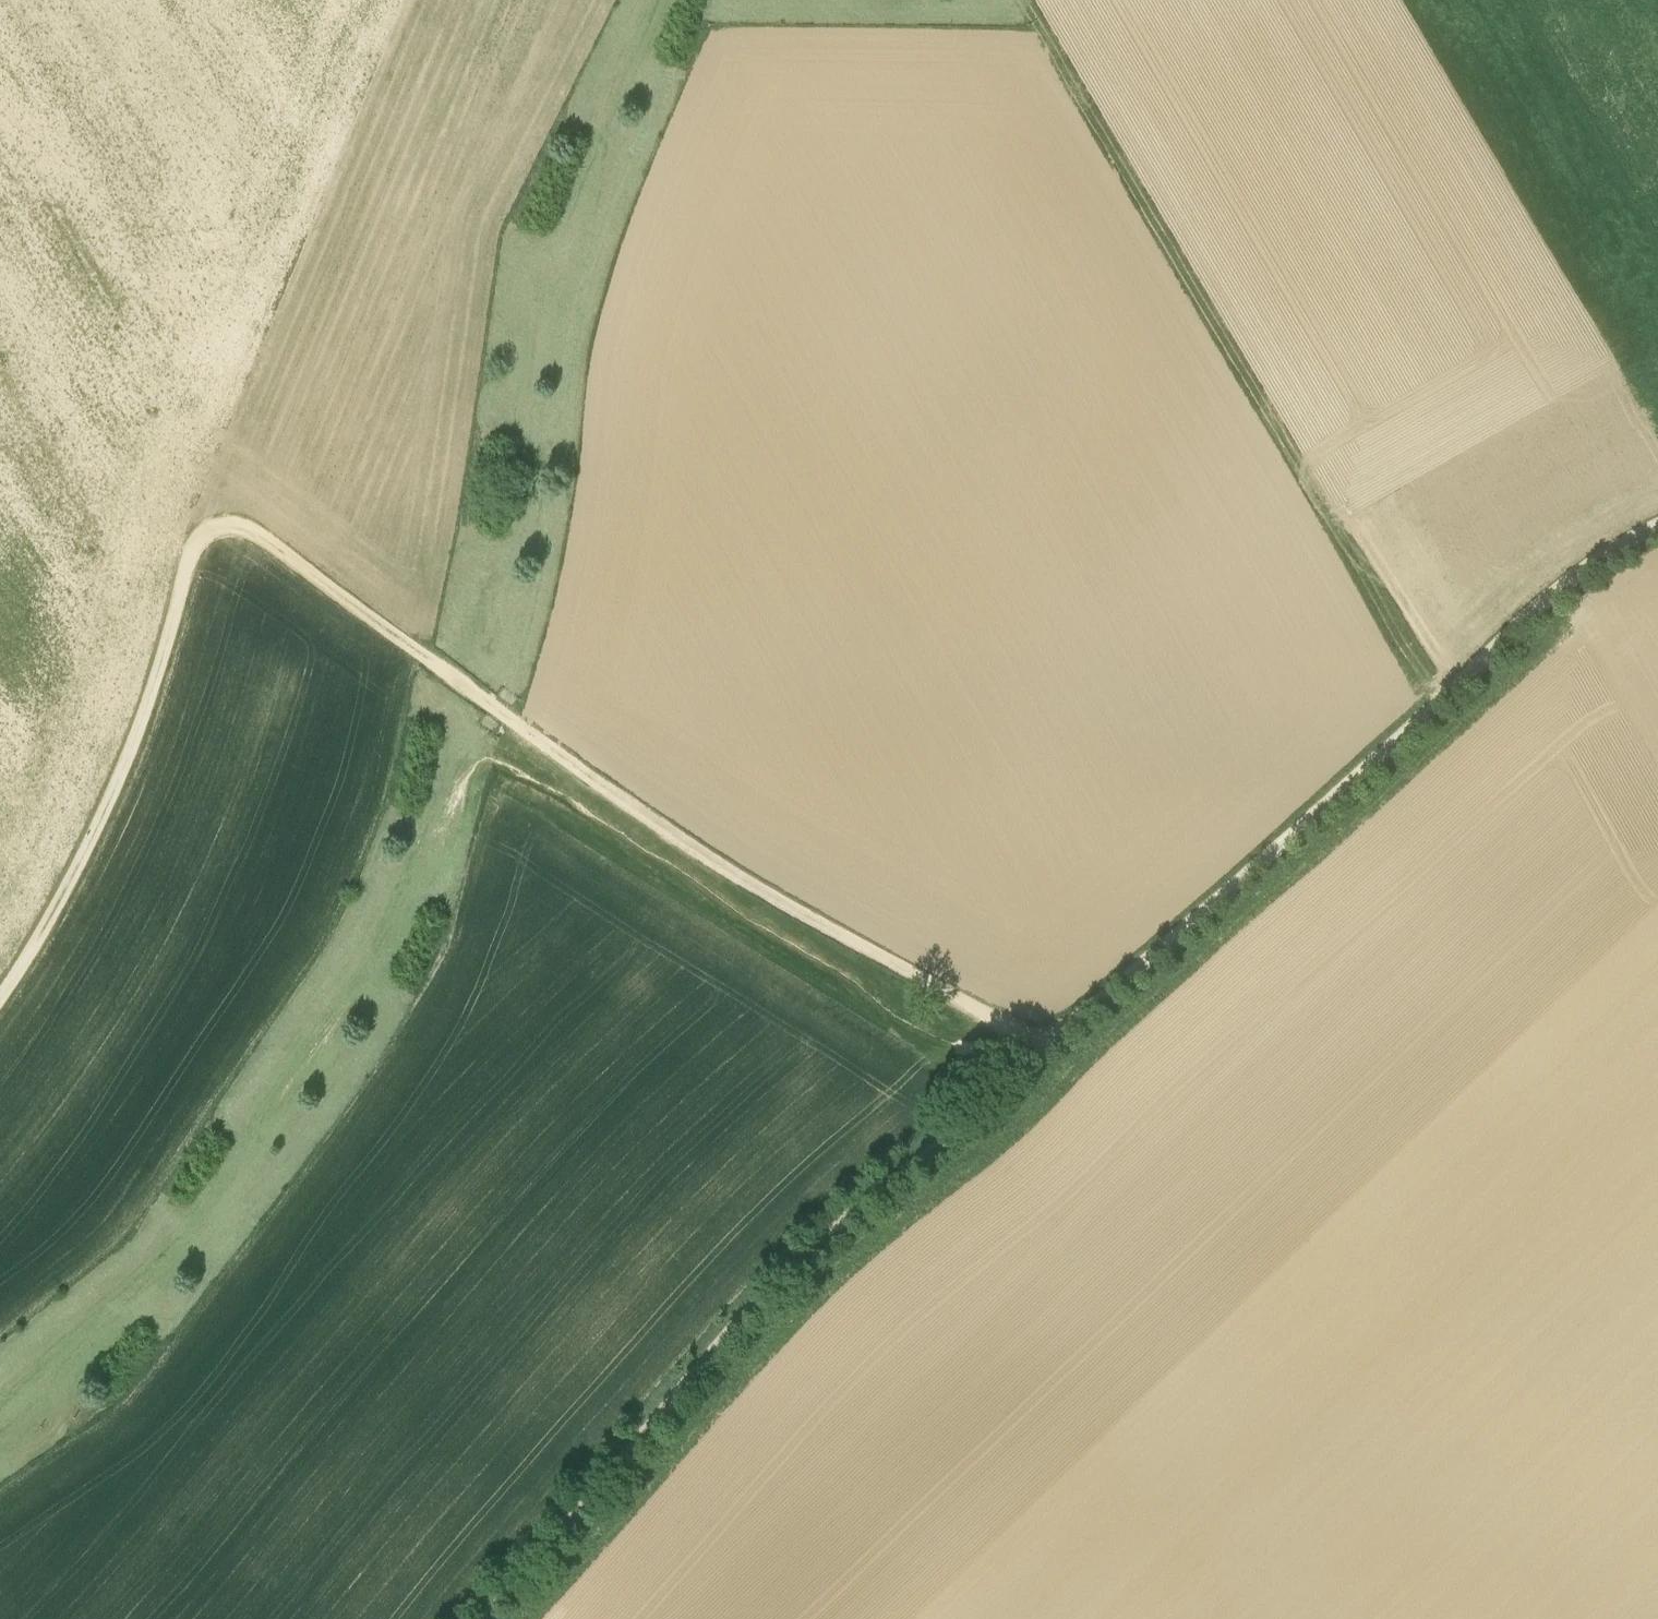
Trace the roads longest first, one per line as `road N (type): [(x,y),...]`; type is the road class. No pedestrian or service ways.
road 1 (track): [(499,710),(238,522),(208,523),(116,783),(63,894),(0,997)]
road 2 (track): [(1039,1054),(1570,583),(1657,526)]
road 3 (track): [(1430,713),(1031,25)]
road 4 (track): [(489,1618),(762,1297),(1002,1099),(1039,1054)]
road 5 (track): [(1039,1054),(983,1028),(714,862),(499,710)]

